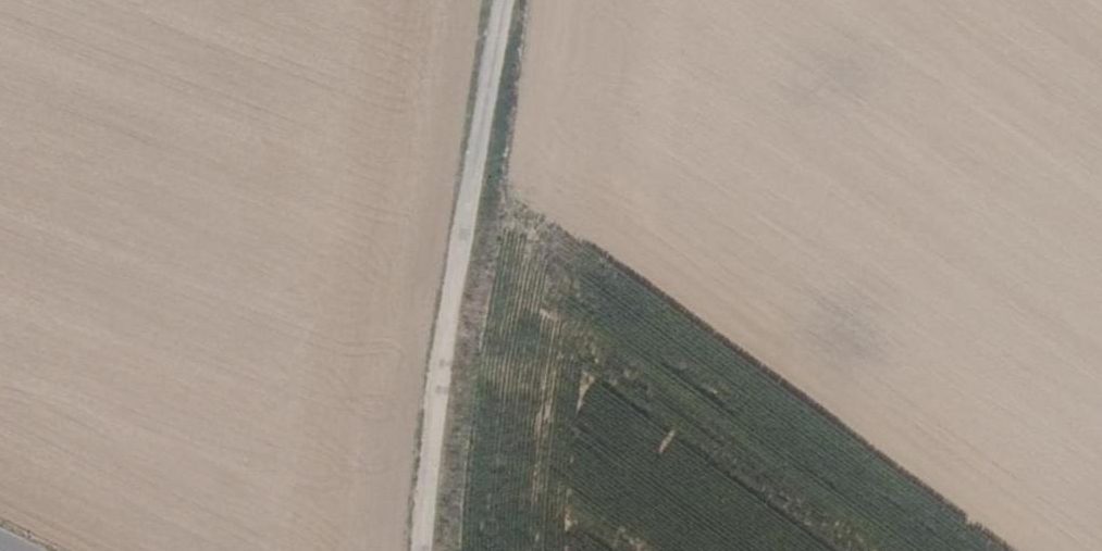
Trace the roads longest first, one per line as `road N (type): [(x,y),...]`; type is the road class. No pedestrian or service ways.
road 1 (track): [(492,0),(460,395),(438,550)]

